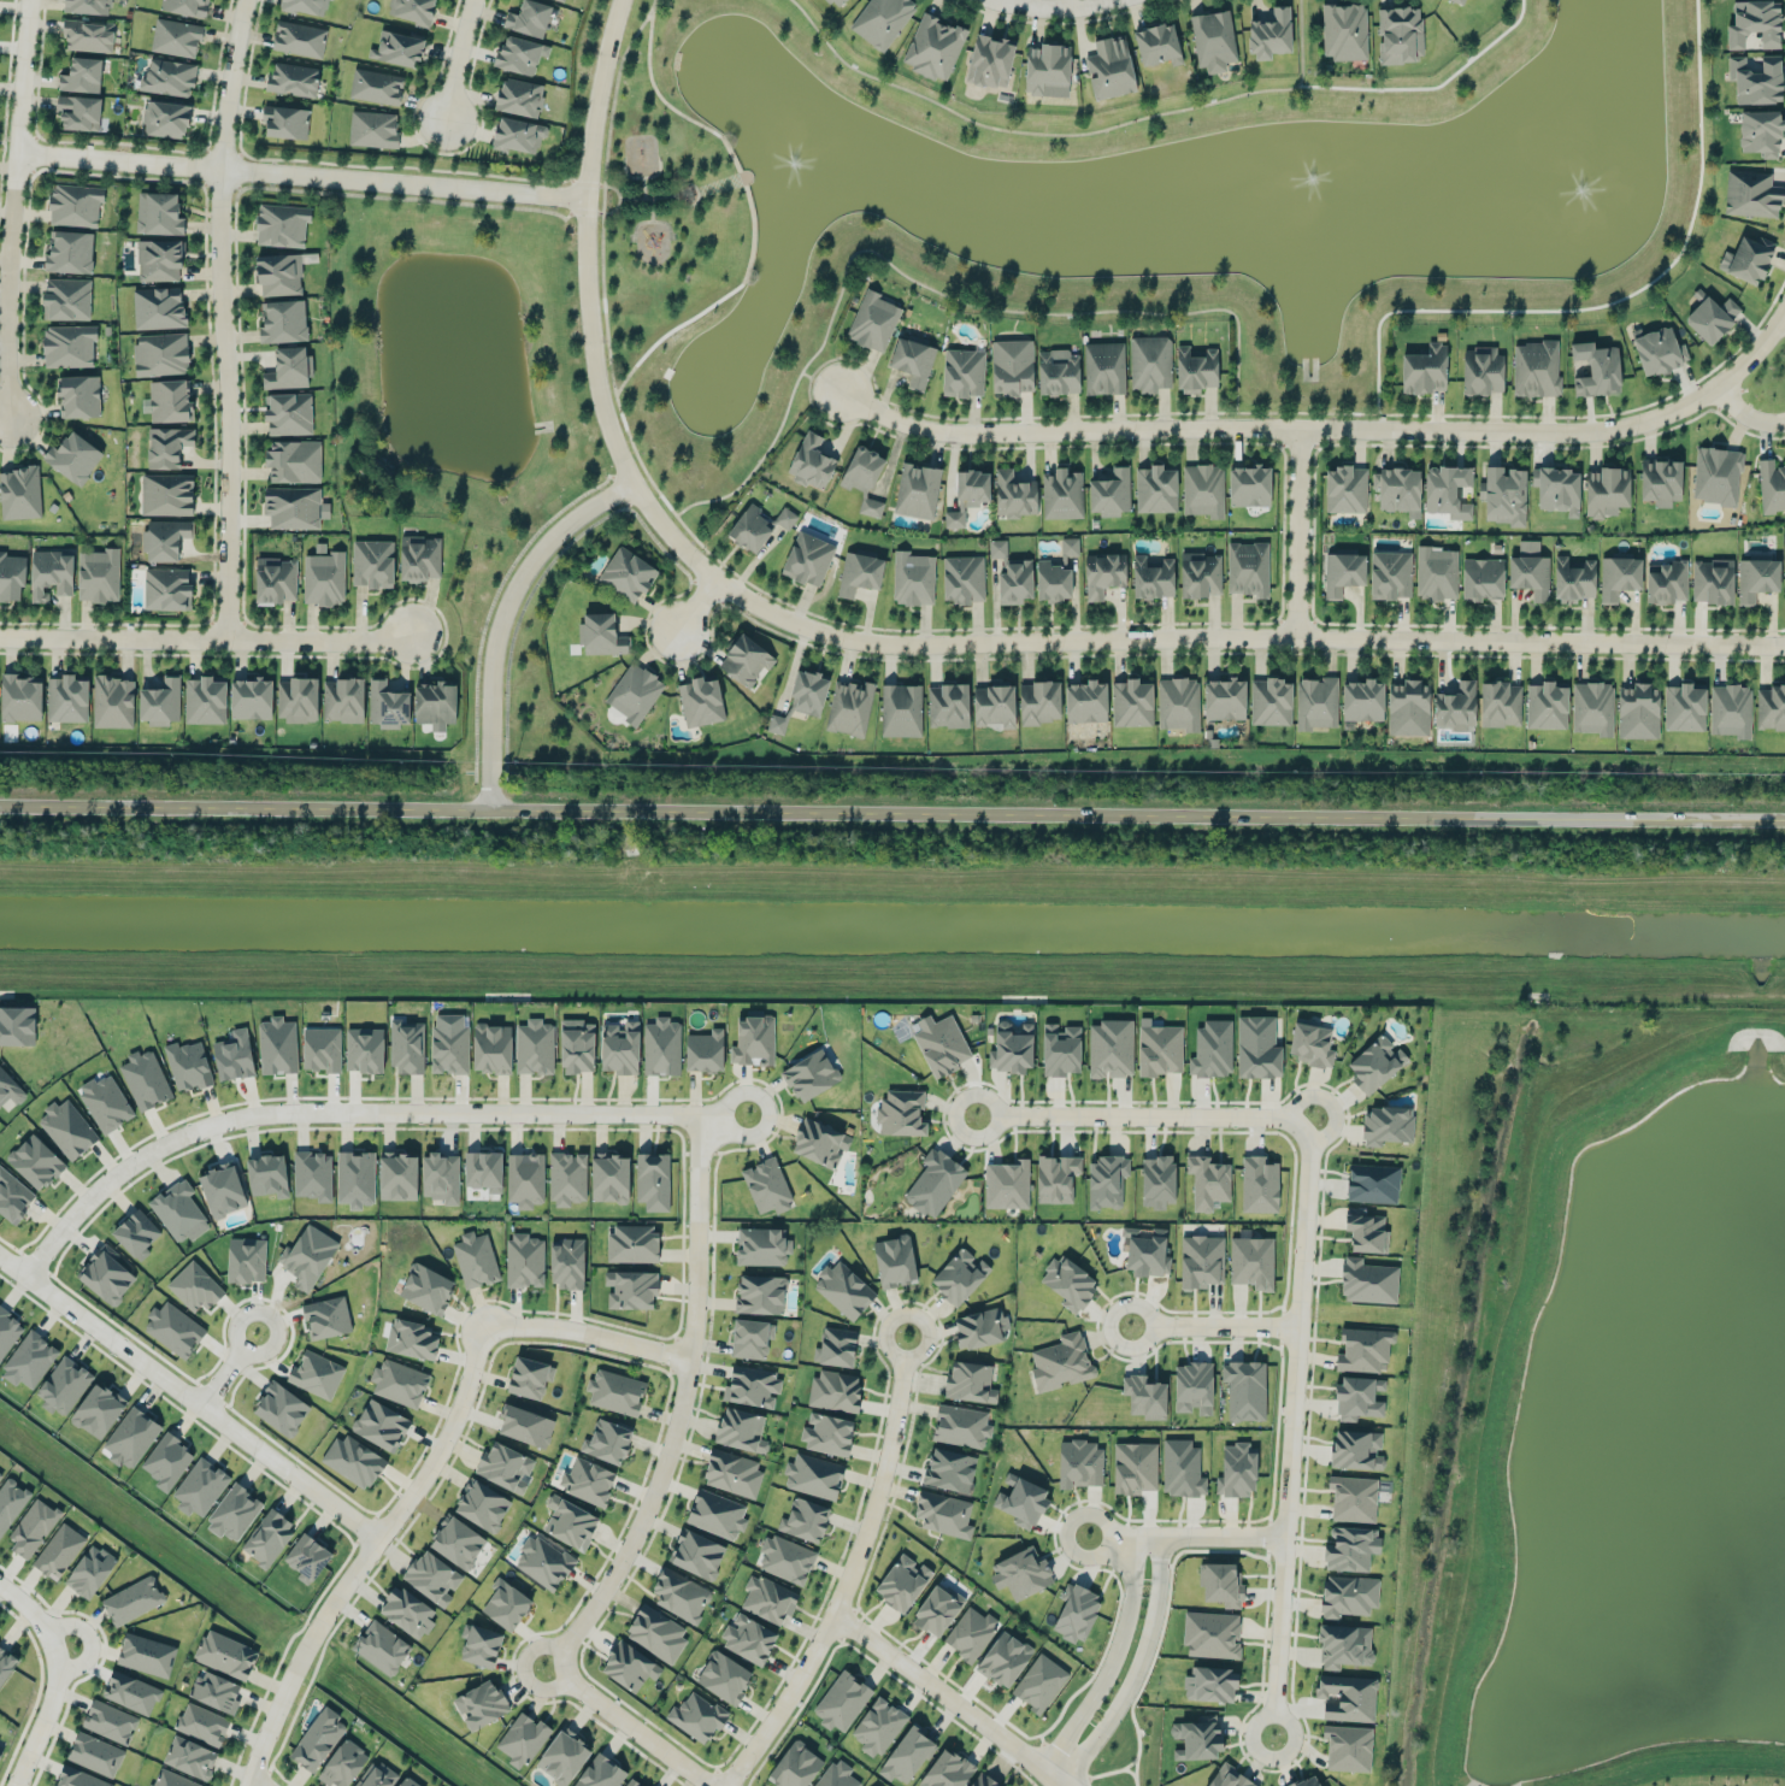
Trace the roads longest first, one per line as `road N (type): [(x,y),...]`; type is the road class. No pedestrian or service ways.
road 1 (tertiary): [(493,811),(1784,820)]
road 2 (residential): [(628,484),(713,577),(779,618),(840,639),(1784,640)]
road 3 (residential): [(835,391),(914,429),(1626,434)]
road 4 (residential): [(26,1277),(114,1179),(196,1131),(246,1118),(747,1114)]
road 5 (residential): [(247,0),(230,88),(219,249),(230,485),(225,639)]
road 6 (residential): [(1273,1737),(1314,1118)]
road 7 (residential): [(552,1667),(636,1539),(671,1446),(697,1305),(701,1113)]
road 8 (residential): [(17,152),(588,198)]
road 9 (residential): [(250,1785),(310,1644),(447,1444),(484,1327)]
road 10 (residential): [(727,1785),(799,1684),(862,1549),(894,1443),(907,1334)]
road 11 (tertiary): [(0,805),(493,811)]
road 12 (tertiary): [(619,0),(597,96),(585,247),(596,376),(628,484)]
road 13 (residential): [(0,1257),(382,1542)]
road 14 (residential): [(12,415),(10,236),(28,0)]
road 15 (residential): [(0,638),(411,633)]
road 16 (tertiary): [(493,811),(494,658),(506,611),(544,546),(628,484)]
road 17 (residential): [(1314,1118),(976,1115)]
road 18 (residential): [(1064,1785),(833,1616)]
road 19 (residential): [(1064,1785),(1137,1674),(1159,1595),(1162,1536)]
road 20 (residential): [(1136,1536),(1133,1591),(1113,1664),(1043,1769)]
road 21 (residential): [(689,1363),(590,1334),(484,1327)]
road 22 (residential): [(1296,426),(1292,635)]
road 23 (residential): [(552,1667),(719,1785)]
road 24 (residential): [(1784,310),(1728,367),(1626,434)]
road 25 (residential): [(1088,1536),(1286,1537)]
road 26 (residential): [(66,1646),(14,1785)]
road 27 (residential): [(1153,1326),(1300,1327)]
road 28 (residential): [(1118,1343),(1147,1340),(1153,1320),(1145,1308),(1125,1302),(1114,1309),(1108,1324),(1118,1343)]
road 29 (residential): [(447,122),(473,0)]

